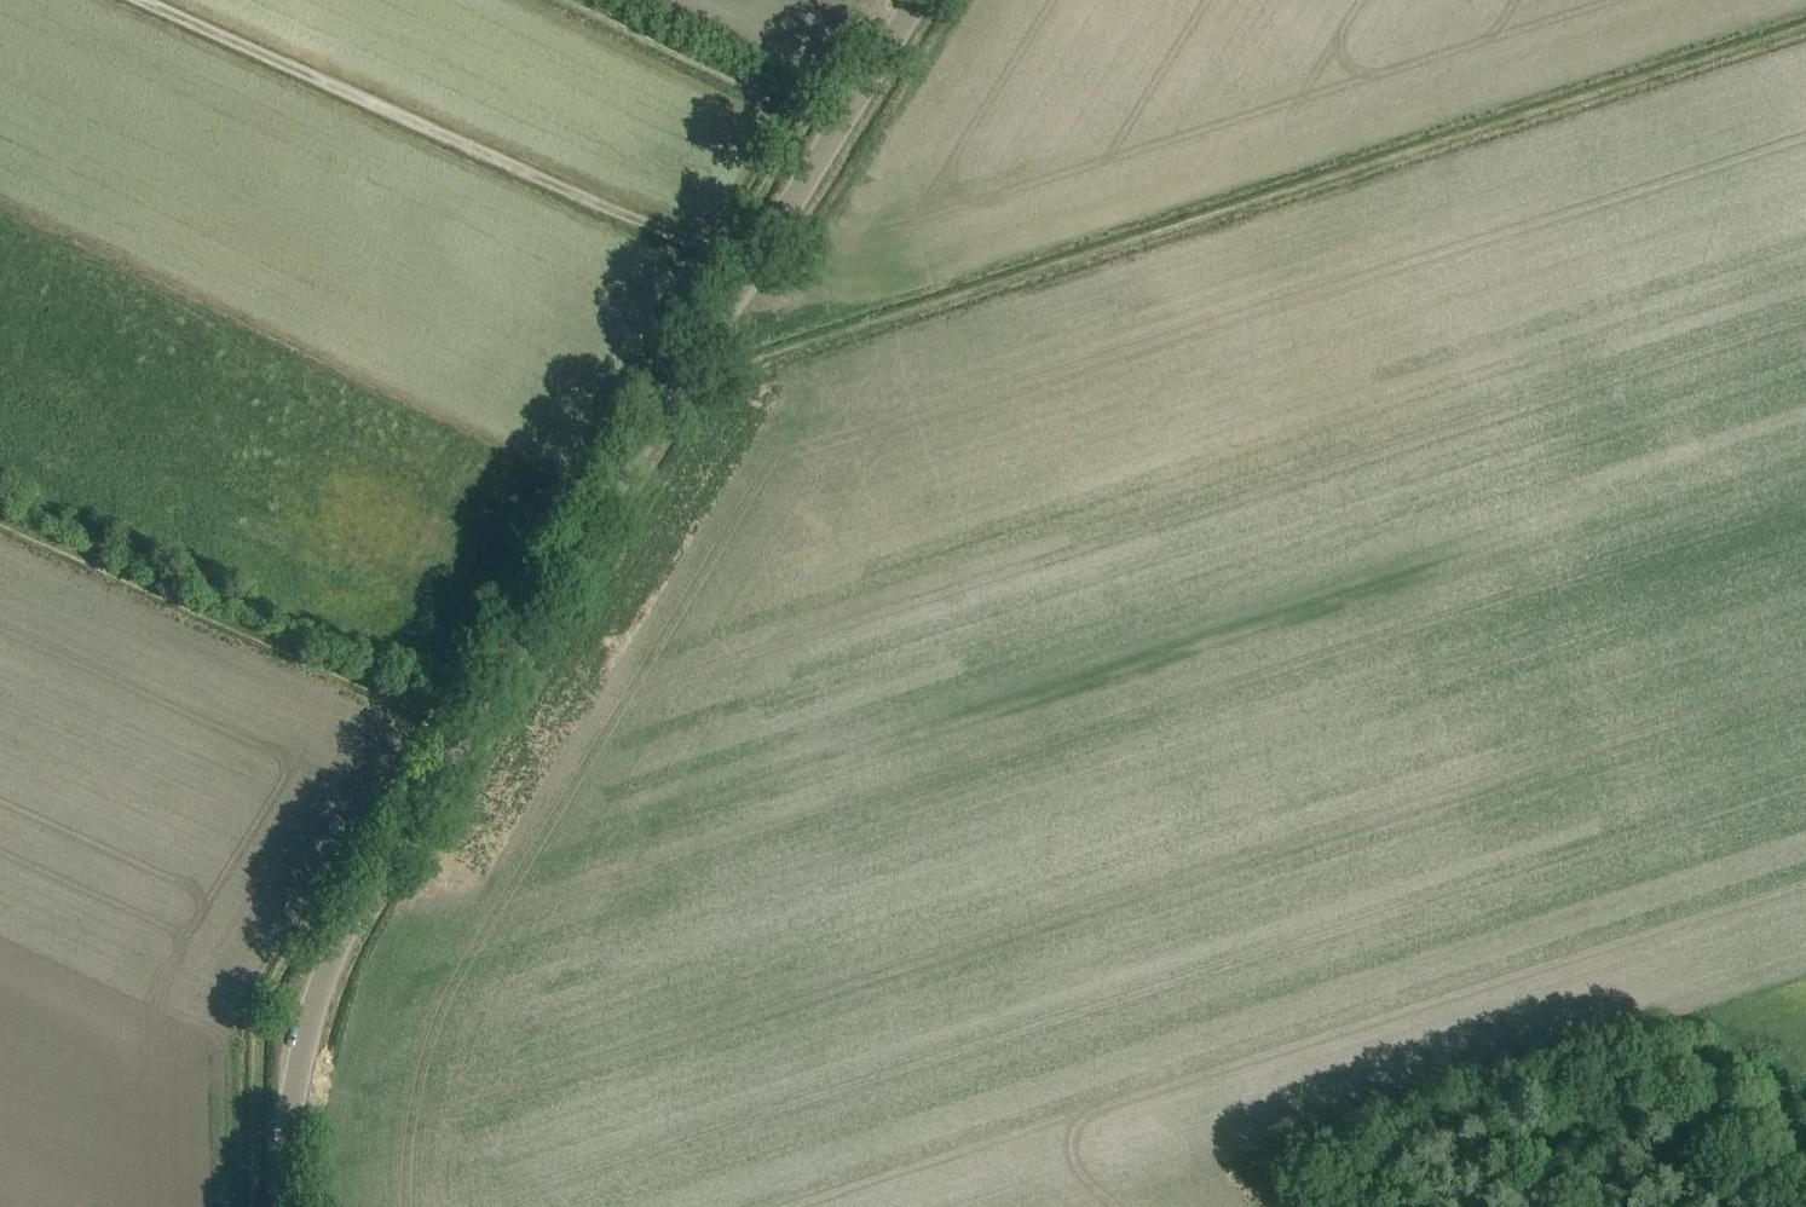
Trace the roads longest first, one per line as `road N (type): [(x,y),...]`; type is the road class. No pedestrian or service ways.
road 1 (tertiary): [(920,0),(330,960),(299,1069),(290,1206)]
road 2 (track): [(145,0),(718,260)]

